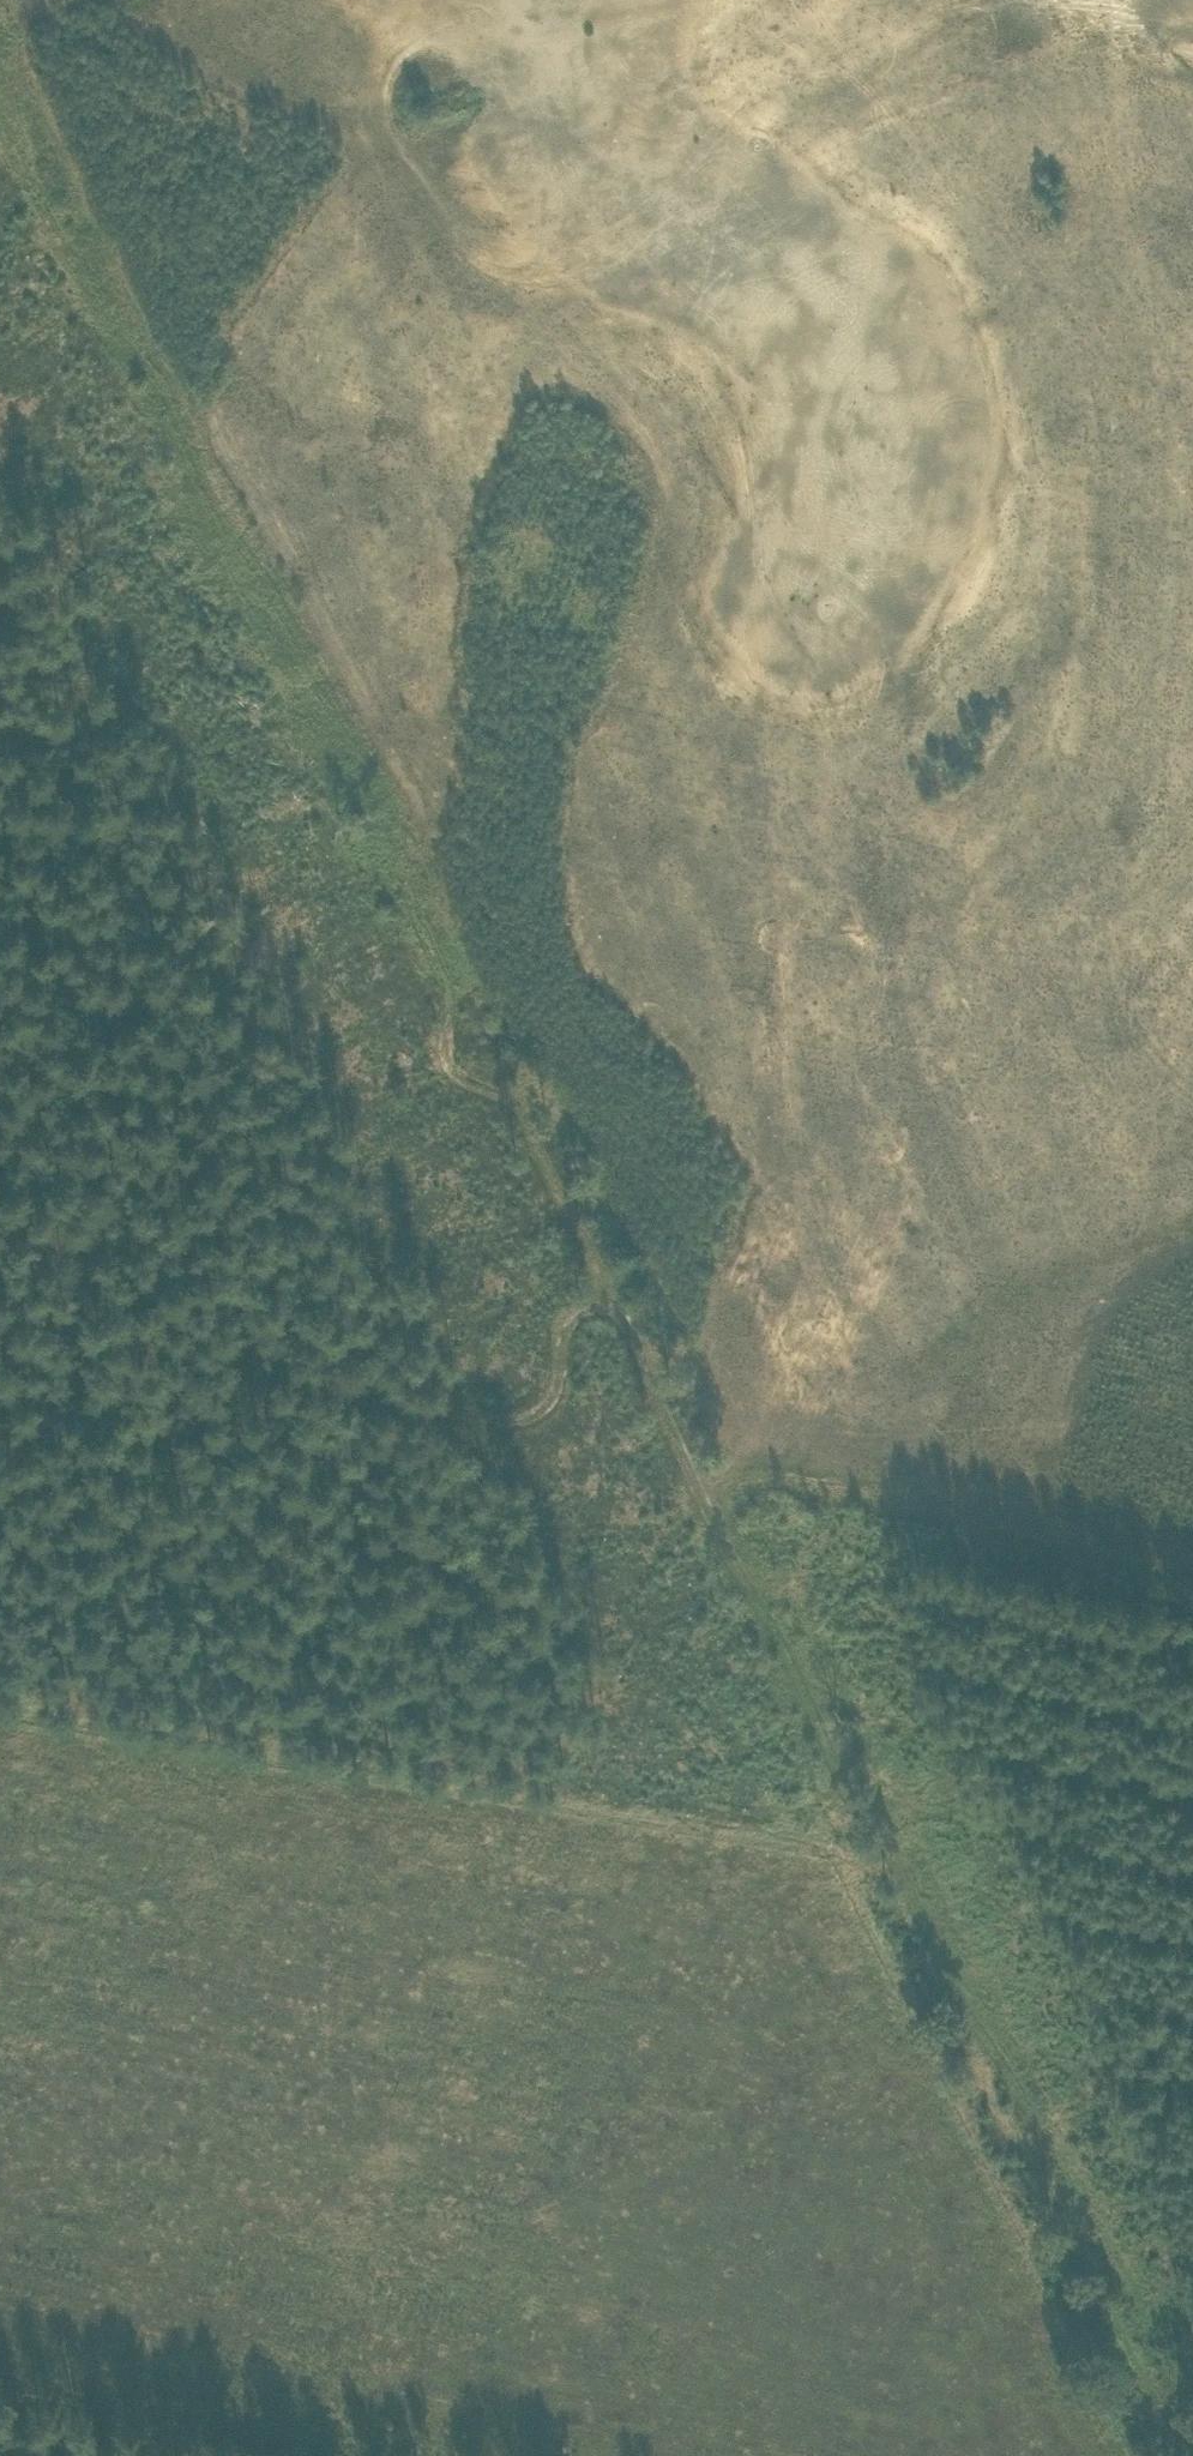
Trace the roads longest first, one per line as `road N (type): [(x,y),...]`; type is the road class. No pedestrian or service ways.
road 1 (track): [(661,1436),(1159,2455)]
road 2 (track): [(661,1436),(1192,1547)]

